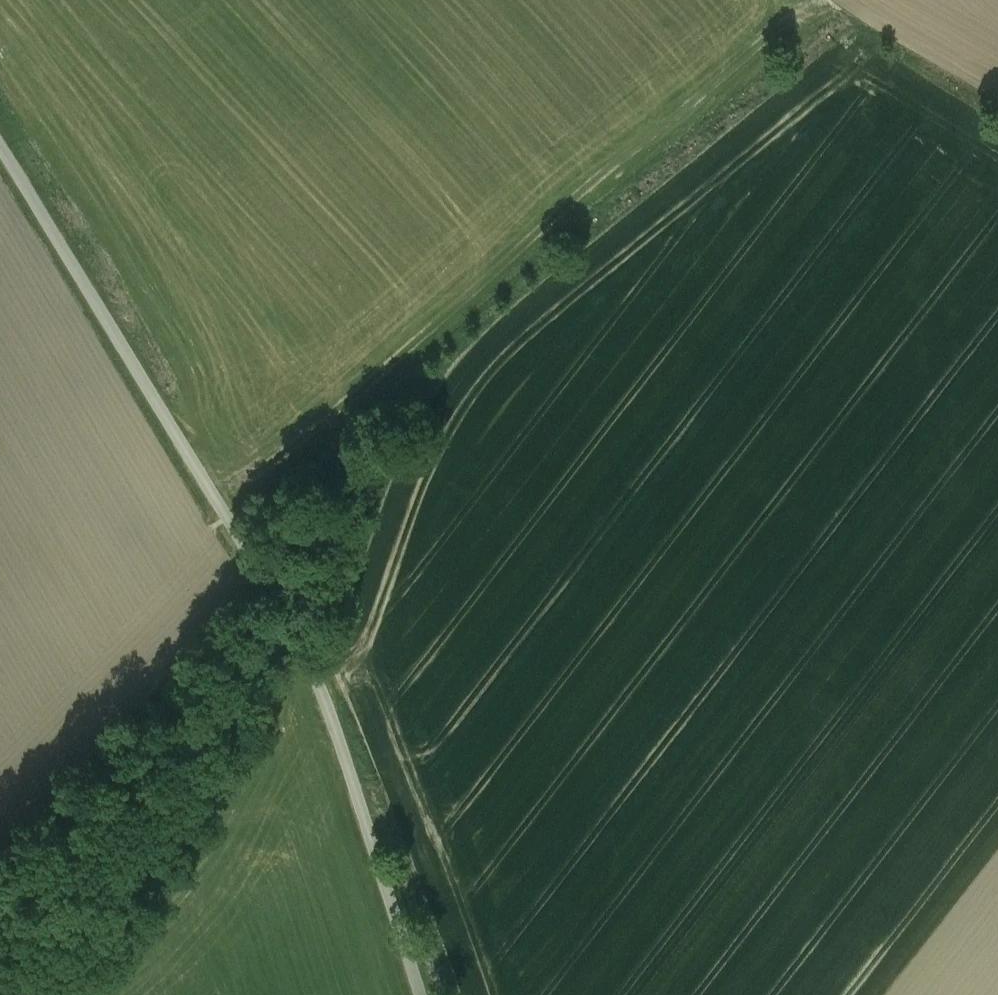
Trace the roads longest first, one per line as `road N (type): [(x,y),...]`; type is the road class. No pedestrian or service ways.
road 1 (unclassified): [(0,141),(315,670),(424,994)]

